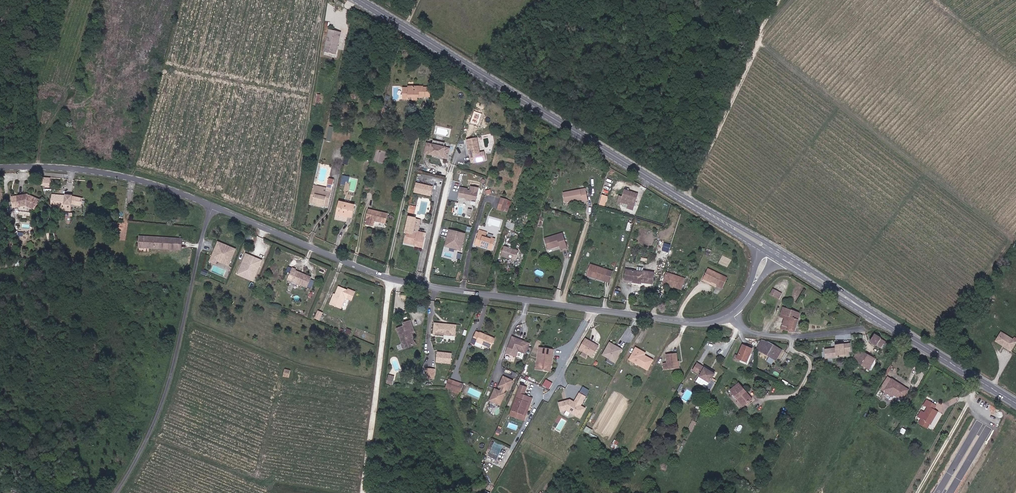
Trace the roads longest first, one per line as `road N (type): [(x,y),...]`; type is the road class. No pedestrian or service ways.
road 1 (tertiary): [(215,206),(427,286),(676,321),(731,313)]
road 2 (primary): [(361,0),(648,176)]
road 3 (unclassified): [(215,206),(163,403),(116,492)]
road 4 (tertiary): [(0,168),(104,173),(215,206)]
road 5 (primary): [(867,310),(1015,402)]
road 6 (primary): [(777,249),(648,176)]
road 7 (unclassified): [(866,328),(760,333),(731,313)]
road 8 (primary): [(648,176),(764,250)]

